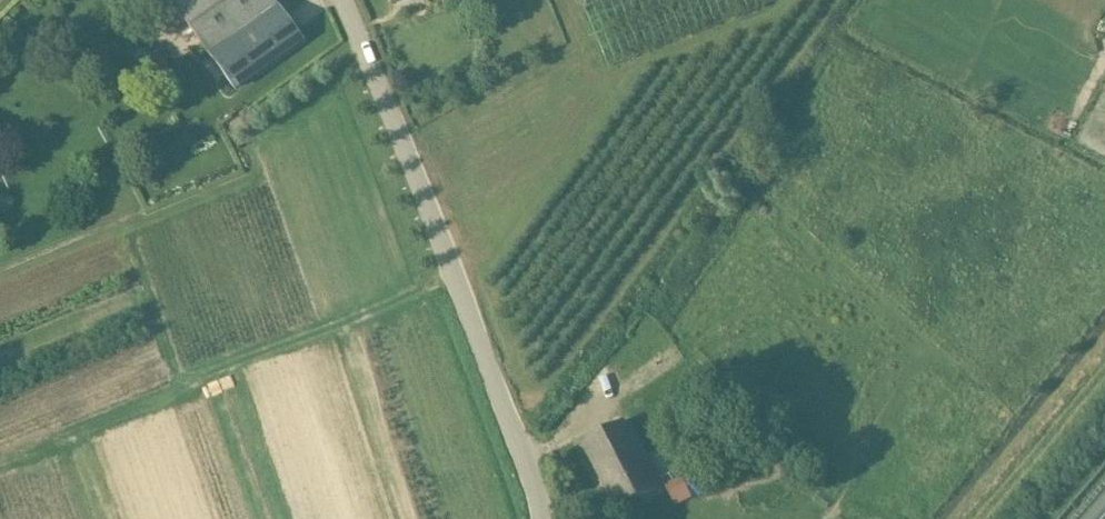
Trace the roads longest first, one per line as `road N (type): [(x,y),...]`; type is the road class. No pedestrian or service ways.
road 1 (unclassified): [(543,518),(348,0)]

